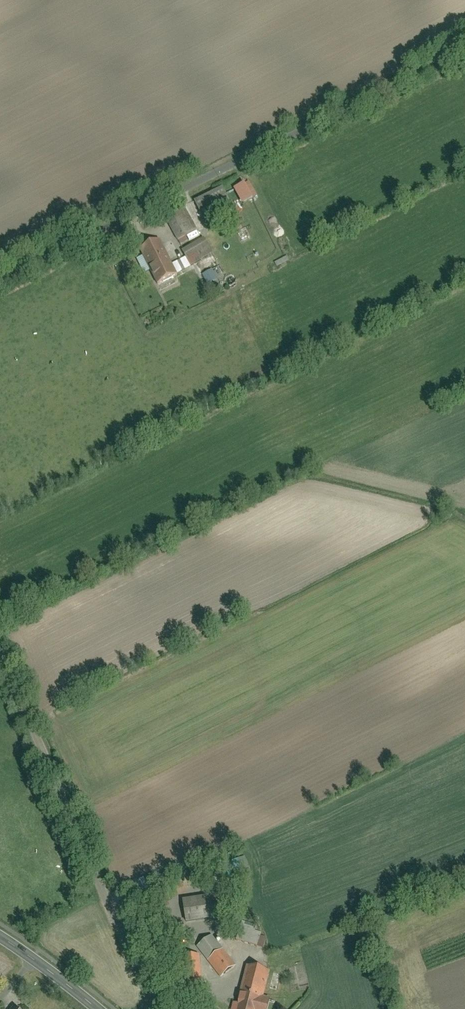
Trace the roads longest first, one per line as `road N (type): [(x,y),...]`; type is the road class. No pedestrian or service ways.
road 1 (unclassified): [(0,280),(464,50)]
road 2 (unclassified): [(0,655),(149,1008)]
road 3 (tertiary): [(0,937),(98,1008)]

